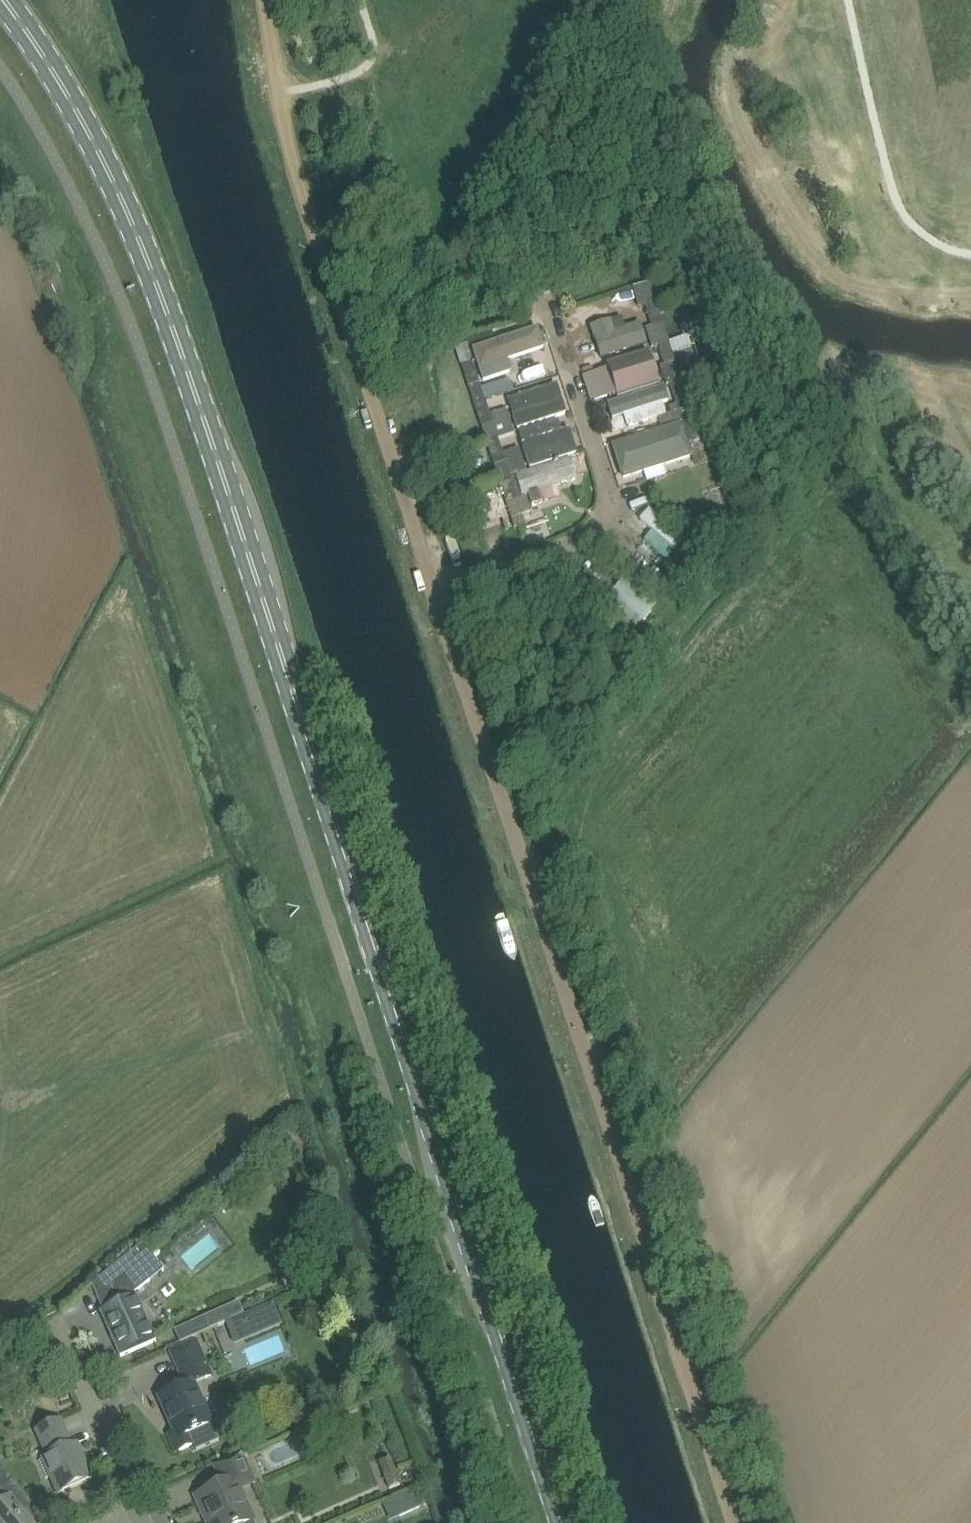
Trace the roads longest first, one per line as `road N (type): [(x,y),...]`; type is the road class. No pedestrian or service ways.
road 1 (secondary): [(562,1522),(336,828),(117,228),(0,27)]
road 2 (unclassified): [(737,1522),(431,592)]
road 3 (track): [(431,592),(286,131),(269,0)]
road 4 (residential): [(431,592),(561,554),(605,512),(606,476),(559,326)]
road 5 (unclassified): [(122,1501),(60,1354)]

